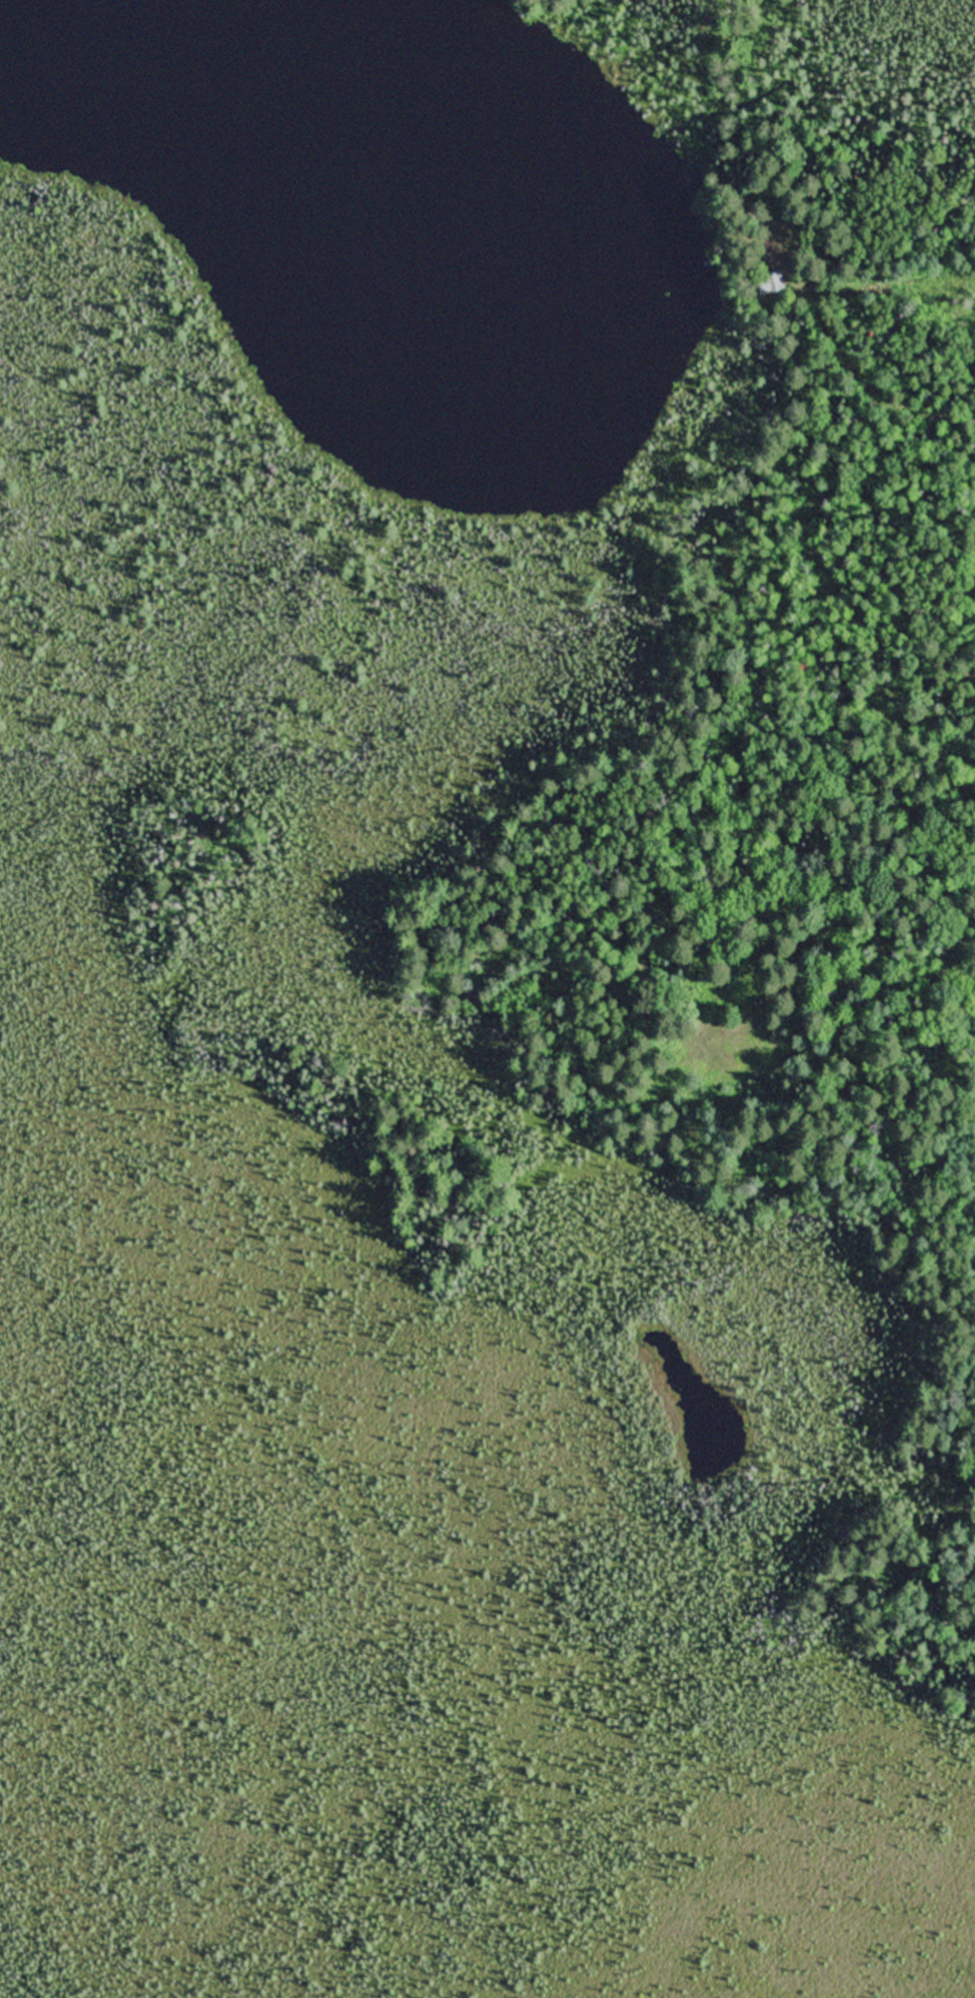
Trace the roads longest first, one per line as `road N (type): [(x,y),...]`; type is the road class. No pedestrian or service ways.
road 1 (residential): [(779,231),(861,379),(909,404),(974,417)]

